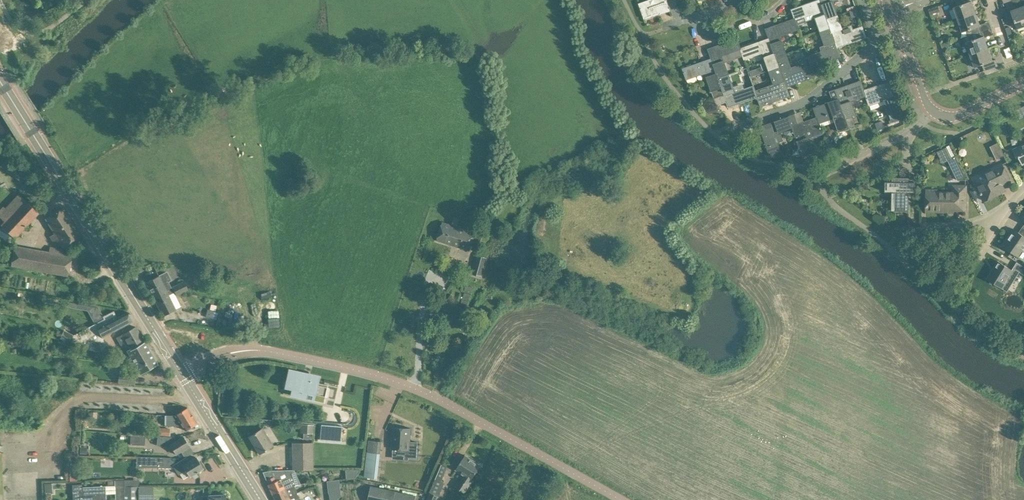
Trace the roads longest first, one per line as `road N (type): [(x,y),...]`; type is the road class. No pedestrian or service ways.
road 1 (unclassified): [(622,499),(432,396),(374,374),(237,351)]
road 2 (secondary): [(183,376),(0,81)]
road 3 (residential): [(733,128),(806,101),(869,49),(876,43),(863,0)]
road 4 (secondary): [(260,499),(183,376)]

